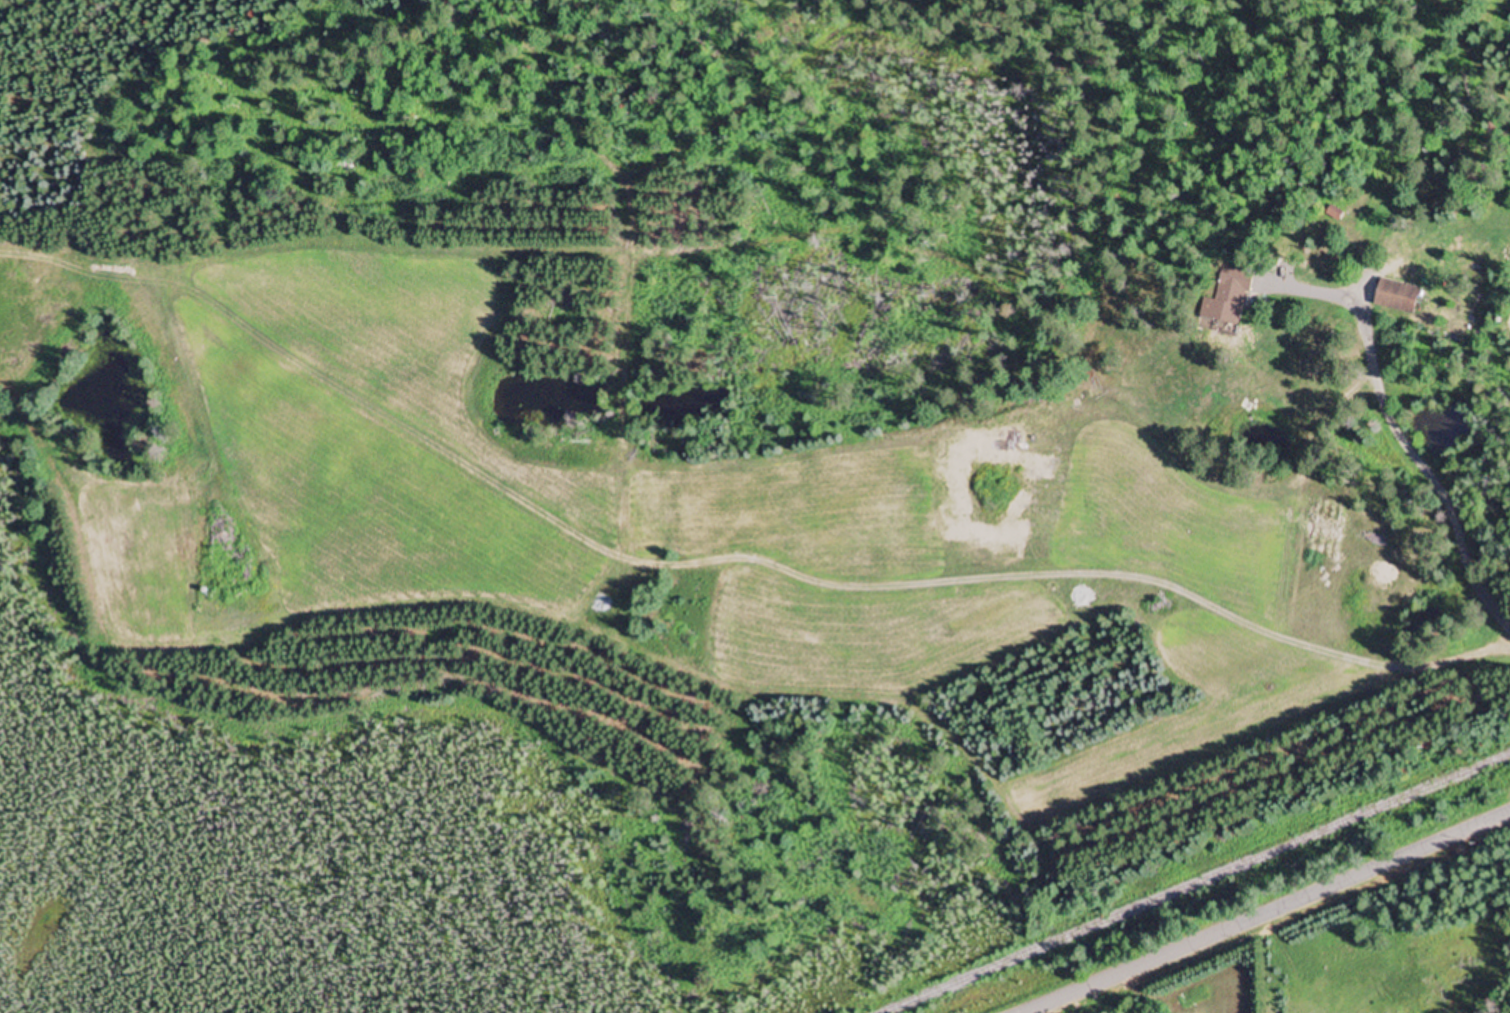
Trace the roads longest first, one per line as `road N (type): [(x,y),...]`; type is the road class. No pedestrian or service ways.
road 1 (residential): [(1509,812),(1026,1012)]

